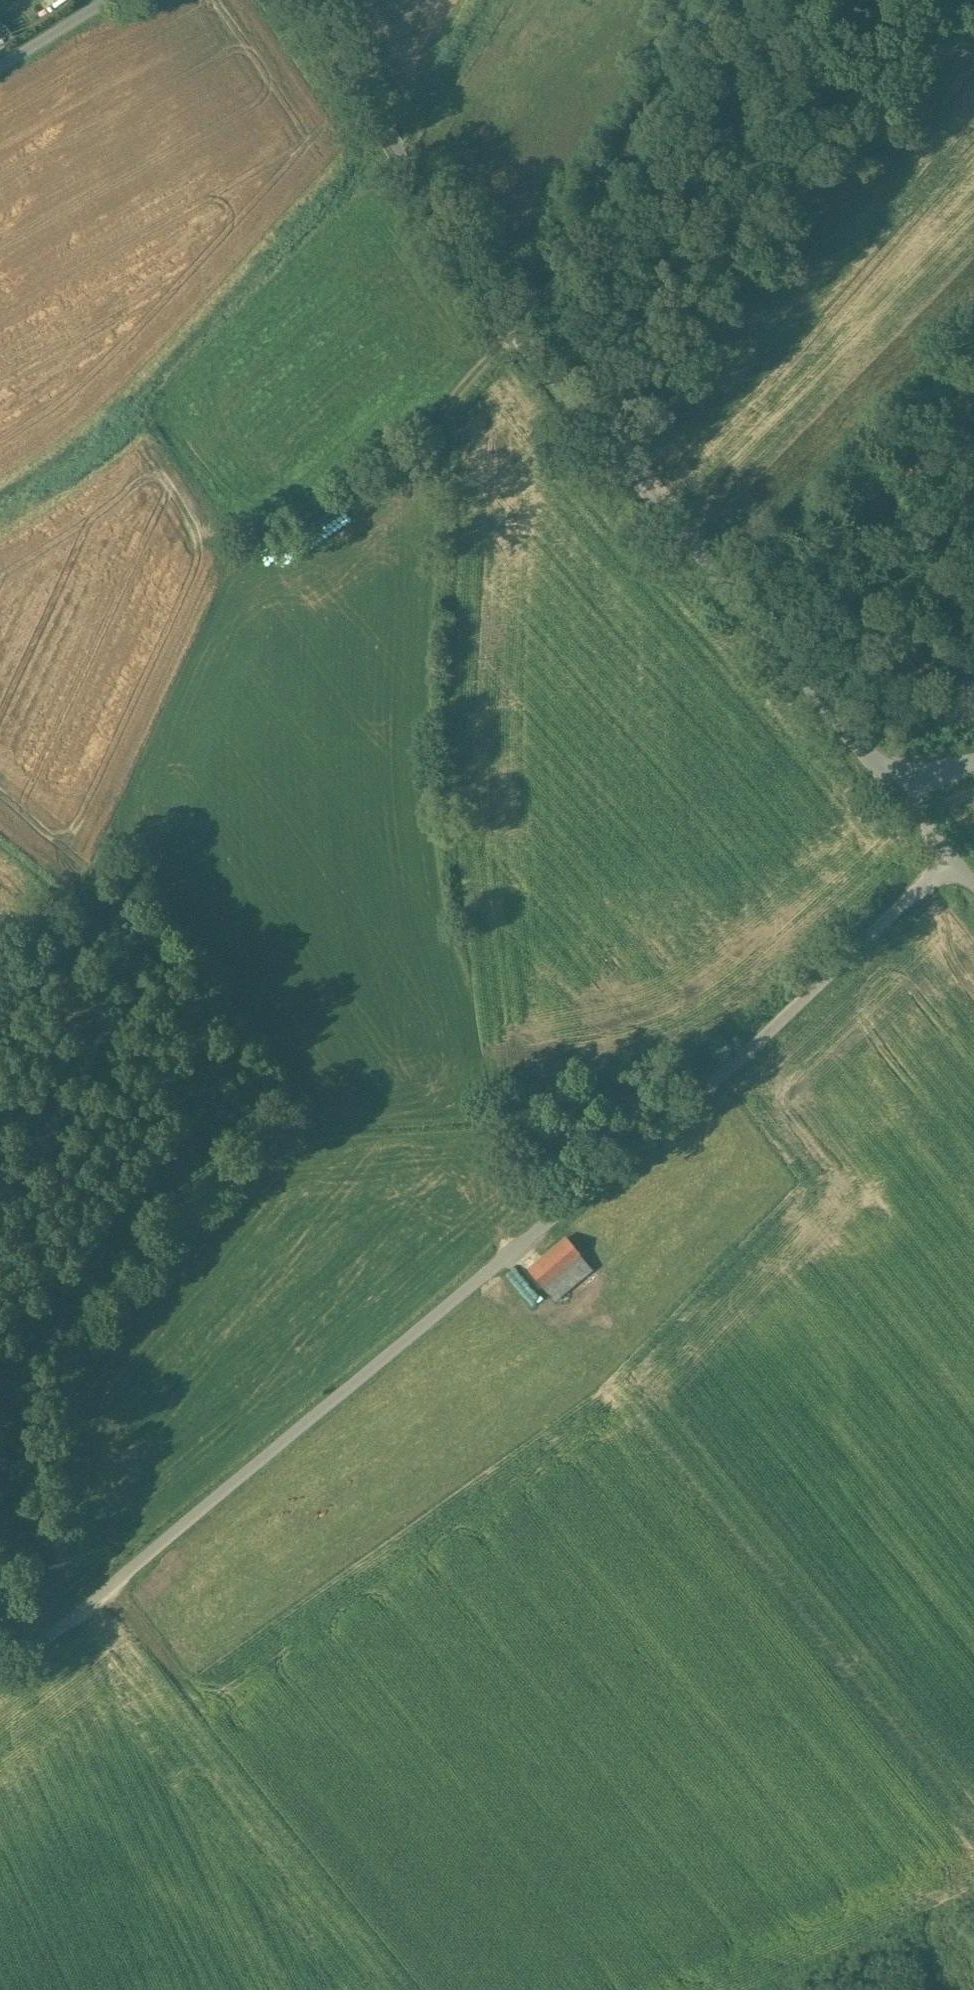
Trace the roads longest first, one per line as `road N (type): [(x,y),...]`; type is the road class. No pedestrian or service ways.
road 1 (unclassified): [(0,1670),(776,1025),(952,859)]
road 2 (unclassified): [(300,0),(439,213),(486,305),(903,794)]
road 3 (unclassified): [(0,62),(108,0)]

